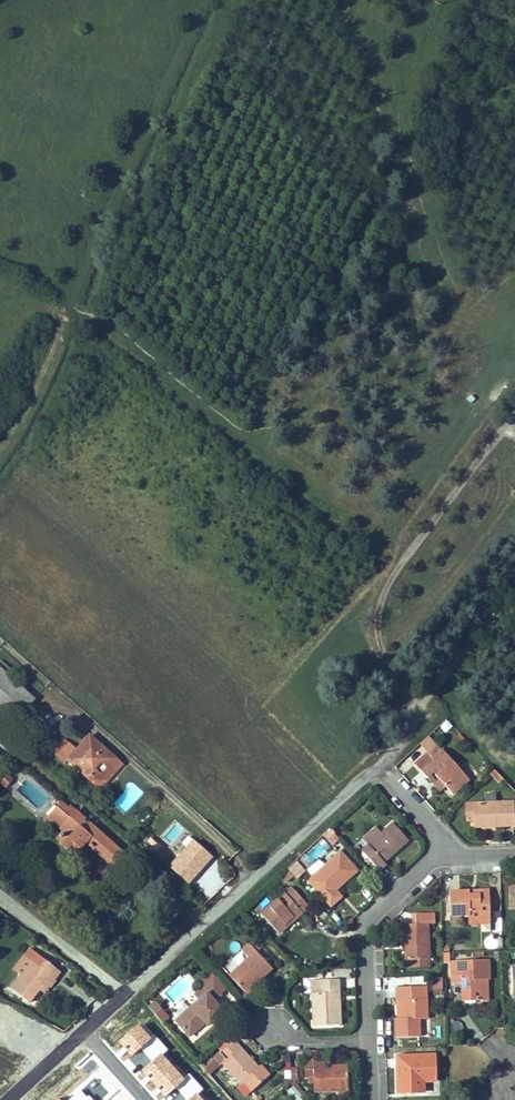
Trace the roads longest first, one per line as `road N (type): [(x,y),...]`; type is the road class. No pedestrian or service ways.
road 1 (track): [(208,0),(46,368),(0,443)]
road 2 (residential): [(122,991),(380,767),(443,838),(445,855)]
road 3 (residential): [(368,1040),(367,929),(428,861),(445,855)]
road 4 (residential): [(5,1099),(122,991)]
road 5 (residential): [(122,991),(0,889)]

